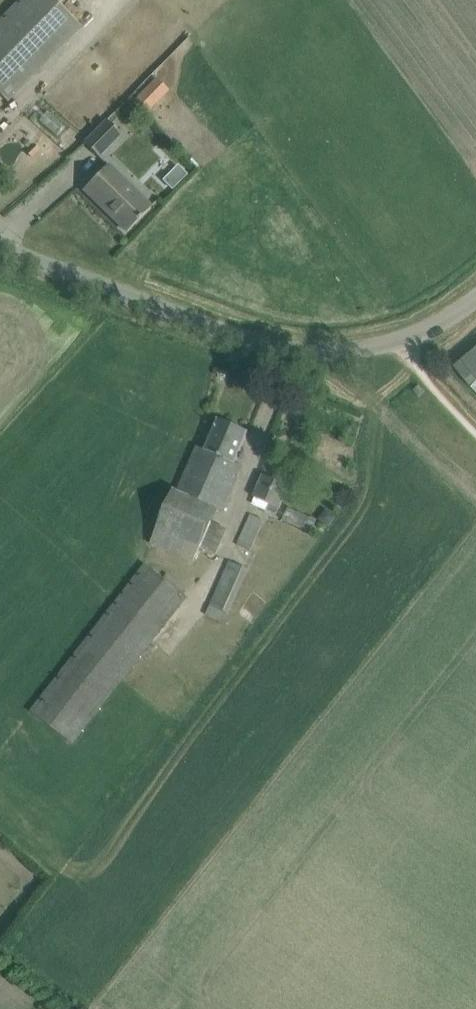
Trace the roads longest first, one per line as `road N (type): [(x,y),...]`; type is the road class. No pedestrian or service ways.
road 1 (unclassified): [(0,246),(292,350),(342,352),(399,341),(475,296)]

